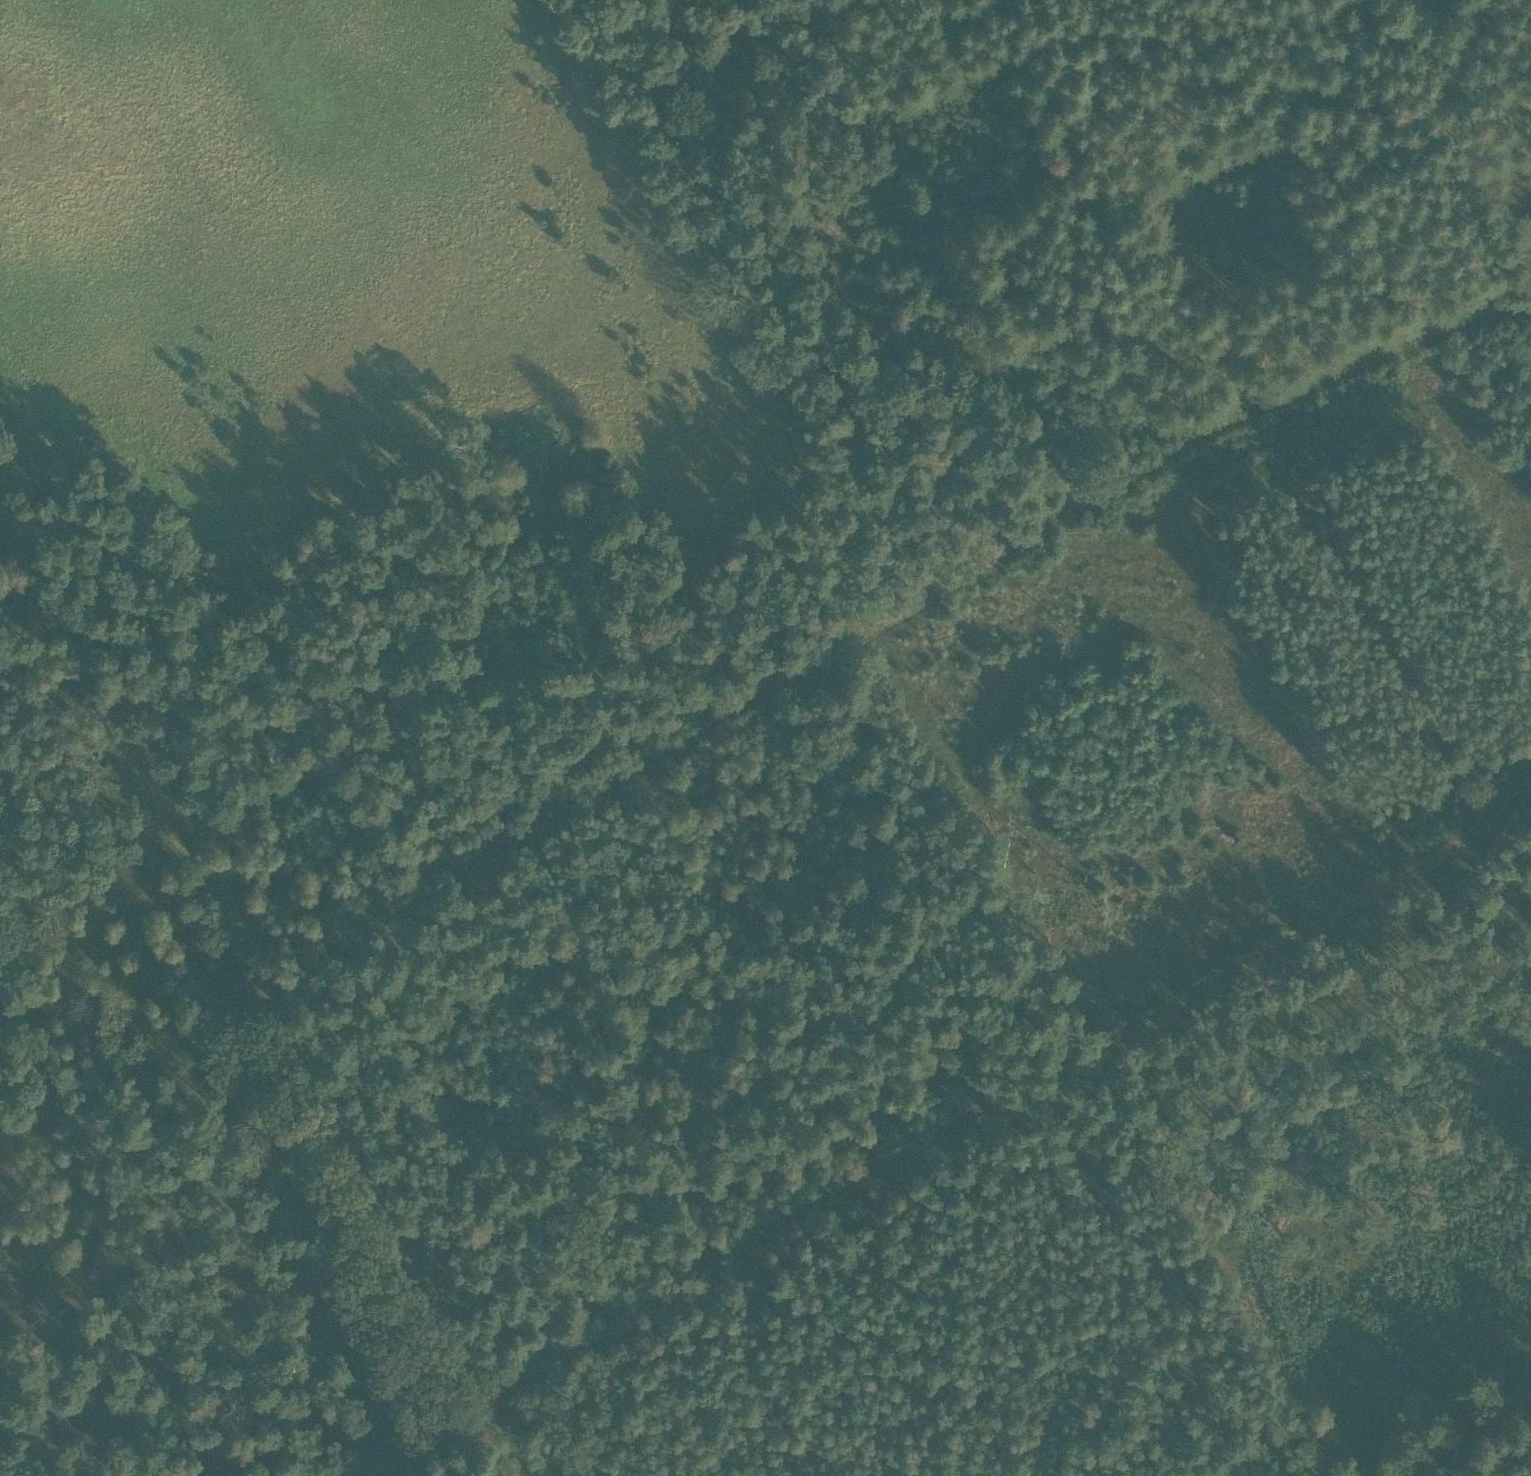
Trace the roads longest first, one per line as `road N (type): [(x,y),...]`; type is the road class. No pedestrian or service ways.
road 1 (track): [(837,0),(1088,471),(1530,270)]

